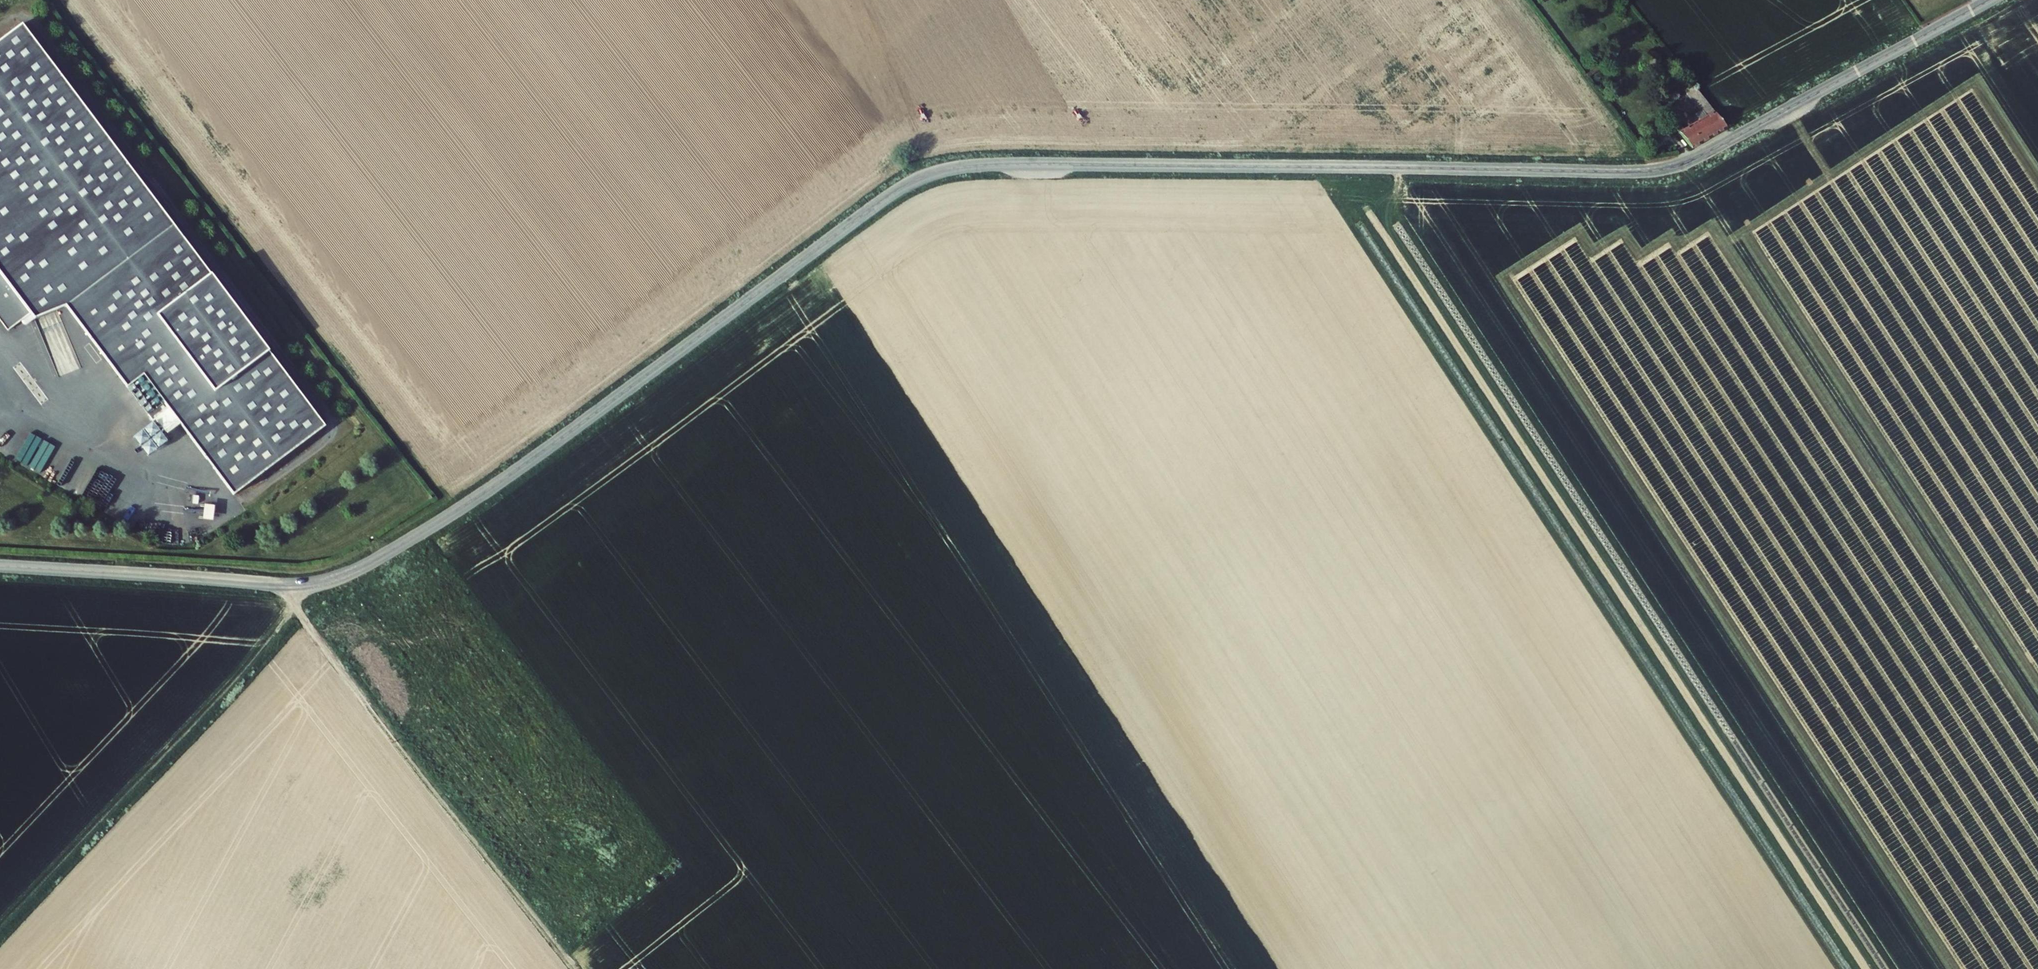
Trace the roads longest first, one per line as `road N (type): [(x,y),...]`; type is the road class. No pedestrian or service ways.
road 1 (tertiary): [(0,566),(305,585),(357,570),(521,468),(881,202),(942,170),(1001,164),(1664,169),(1991,0)]
road 2 (track): [(0,927),(202,718),(295,609),(305,585)]
road 3 (track): [(295,609),(581,968)]

